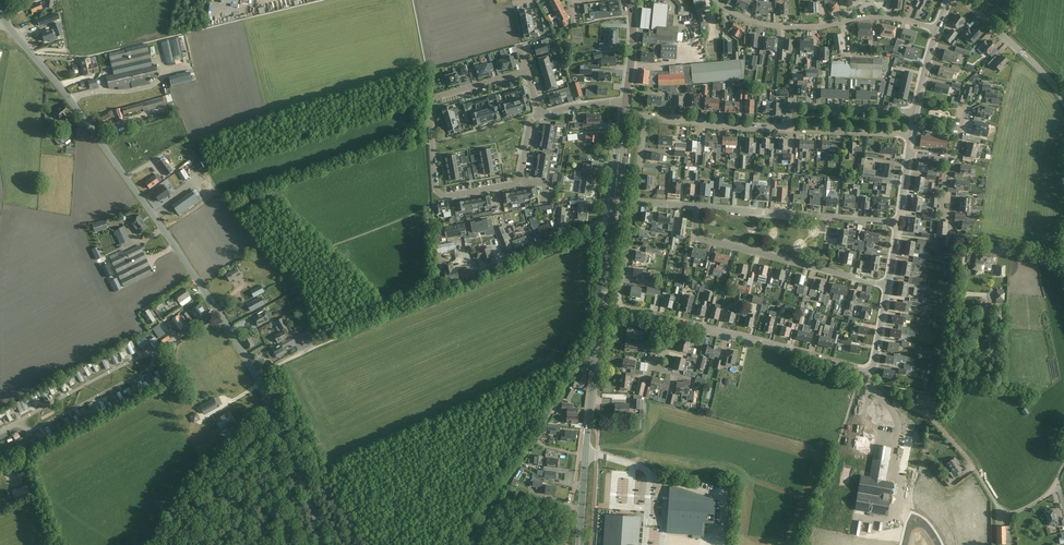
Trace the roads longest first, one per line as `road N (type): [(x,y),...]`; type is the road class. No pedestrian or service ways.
road 1 (unclassified): [(320,544),(318,520),(245,354),(86,121),(6,22)]
road 2 (residential): [(540,115),(530,124),(518,181),(439,193),(437,98),(527,71)]
road 3 (track): [(465,544),(598,338)]
road 4 (secondary): [(579,544),(603,304)]
road 5 (residential): [(715,0),(770,25),(867,17),(937,29)]
road 6 (residential): [(888,286),(705,239),(698,207)]
road 7 (residential): [(870,368),(670,320)]
road 8 (residential): [(899,223),(698,207)]
road 9 (secondary): [(603,304),(624,114)]
road 10 (track): [(170,544),(272,413)]
road 11 (residential): [(787,129),(798,107),(915,111)]
road 12 (residential): [(787,129),(646,116)]
road 13 (unclassified): [(1063,101),(966,0)]
road 14 (residential): [(911,134),(787,129)]

